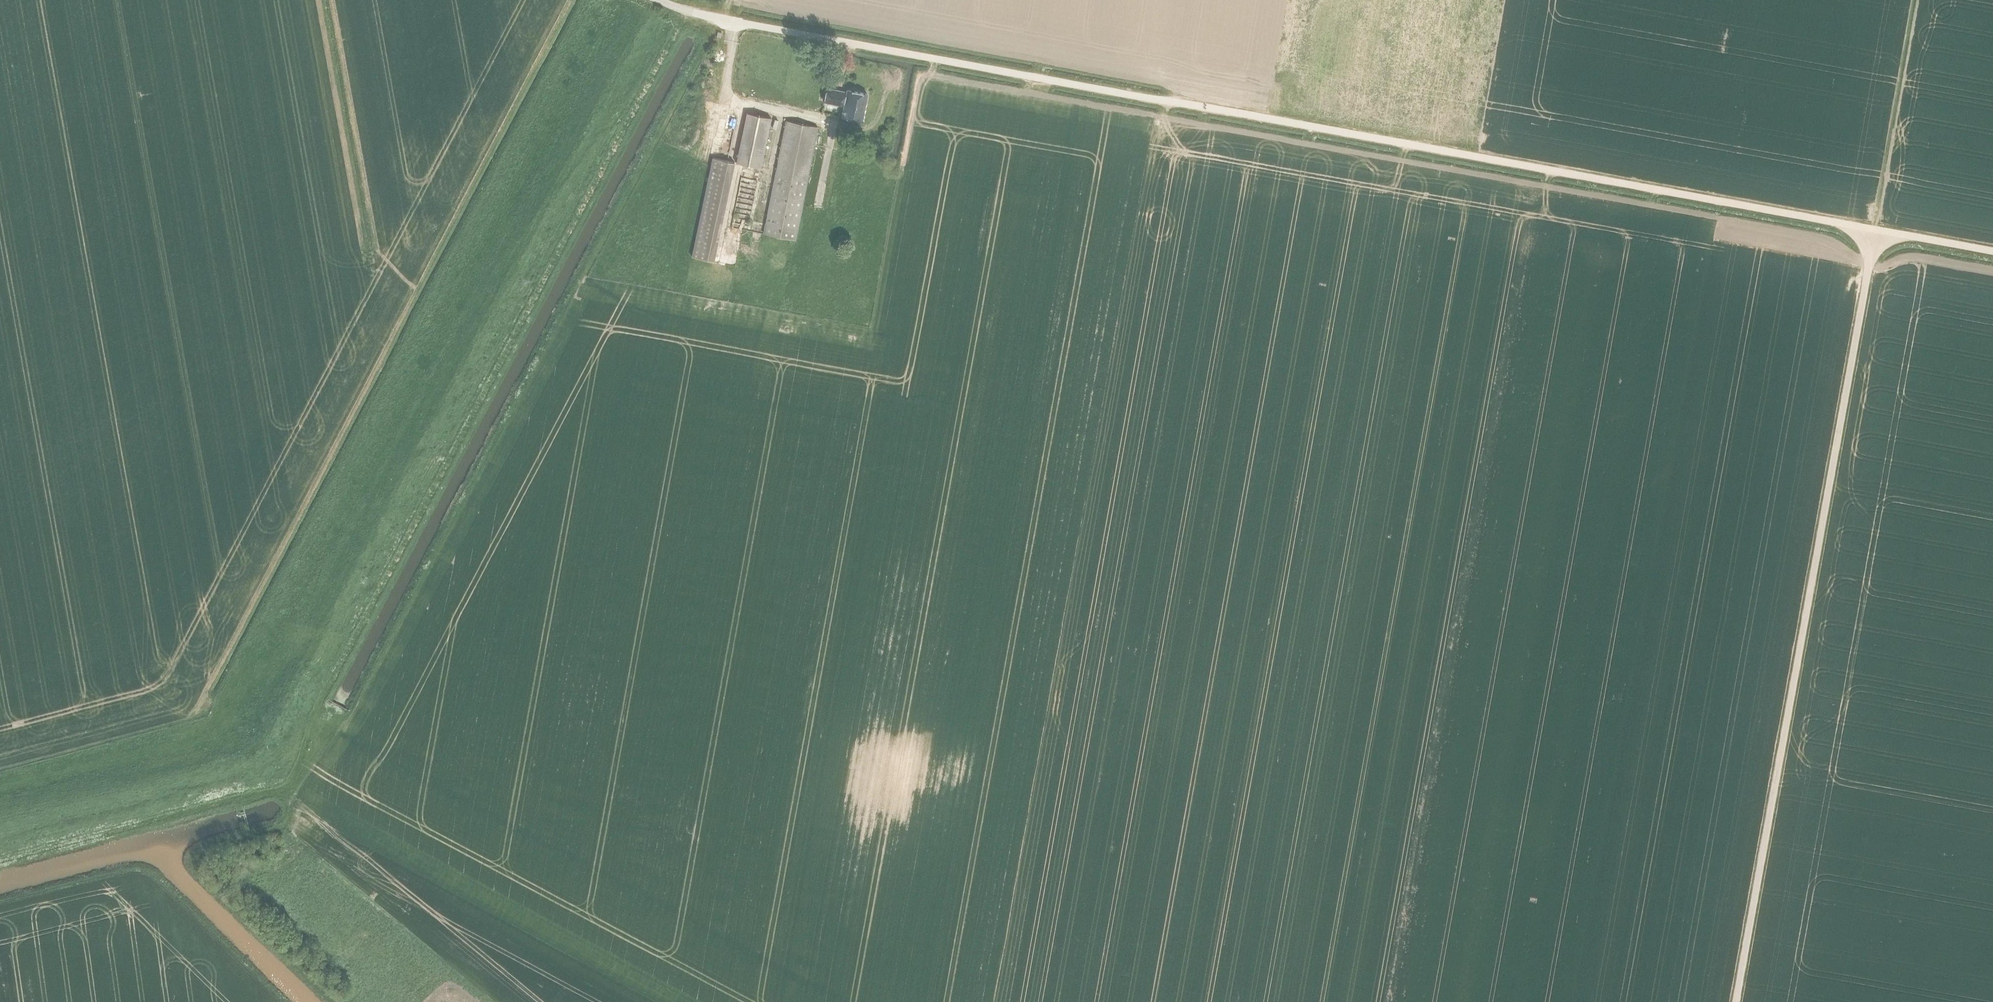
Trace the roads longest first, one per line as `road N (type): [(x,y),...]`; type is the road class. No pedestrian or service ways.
road 1 (unclassified): [(1876,231),(847,44),(658,0)]
road 2 (unclassified): [(1736,1001),(1876,231)]

